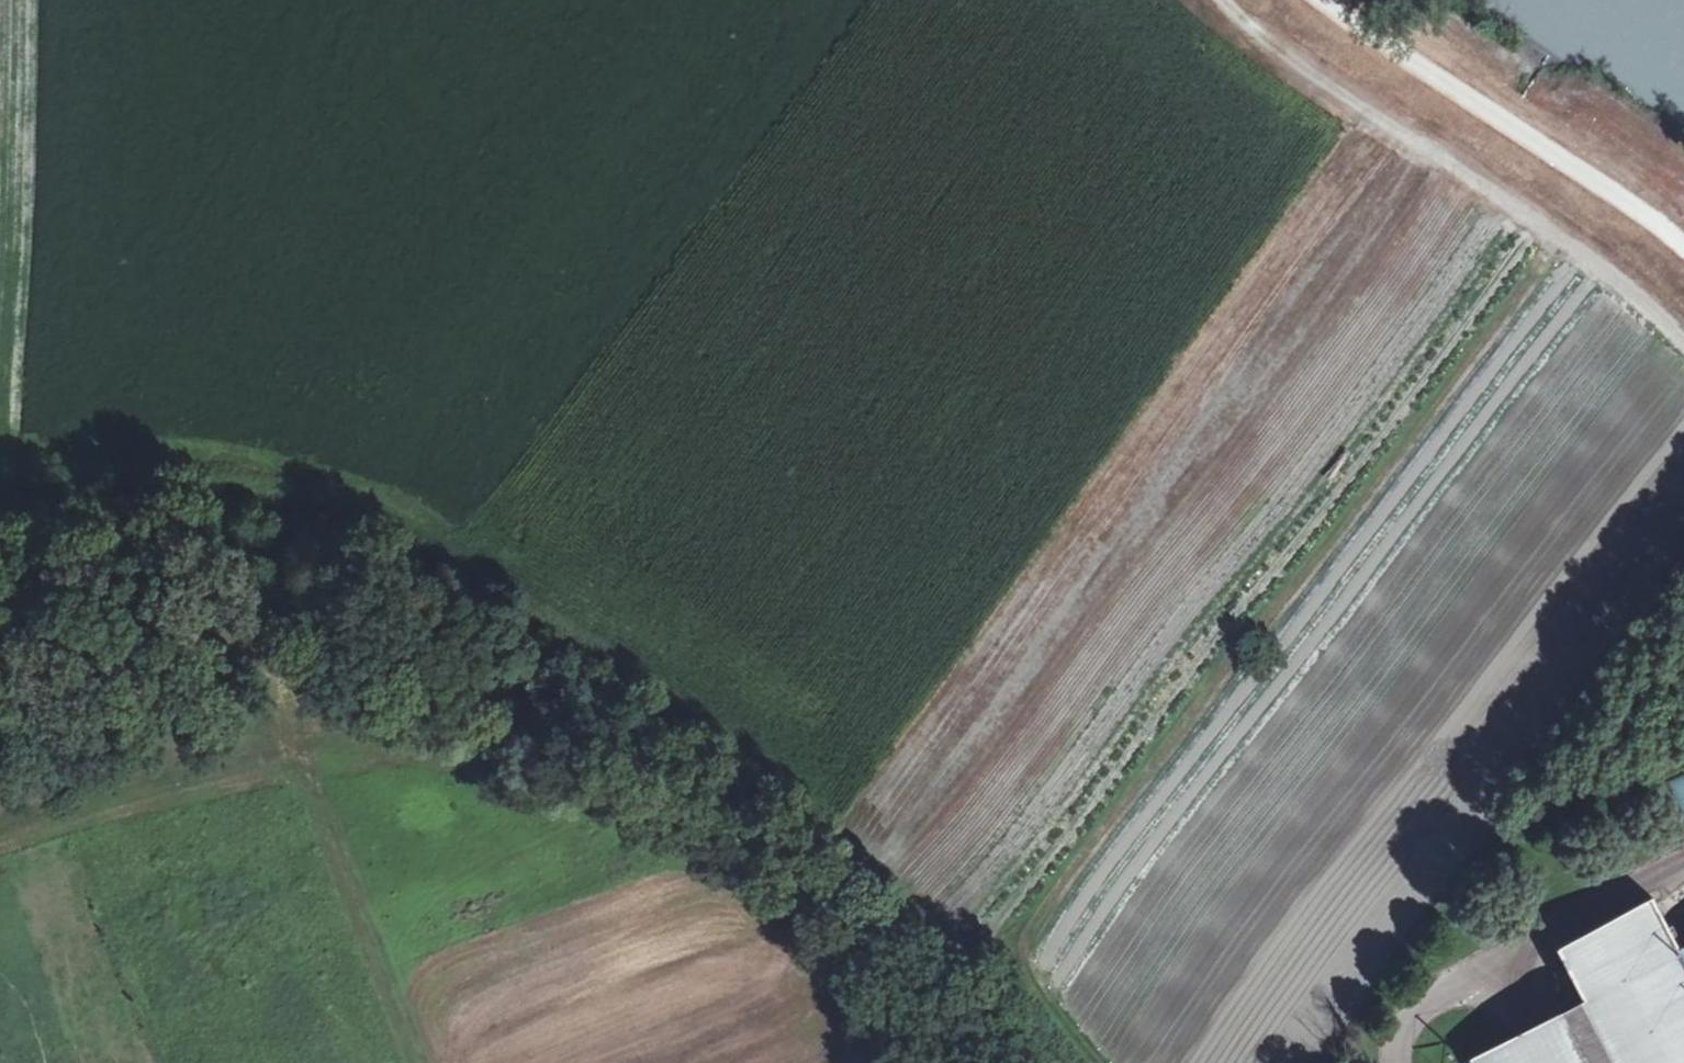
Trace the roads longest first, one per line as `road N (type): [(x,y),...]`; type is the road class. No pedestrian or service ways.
road 1 (track): [(1356,0),(1683,228)]
road 2 (unclassified): [(1683,859),(1438,990),(1401,1036),(1407,1062)]
road 3 (track): [(416,1062),(303,765)]

